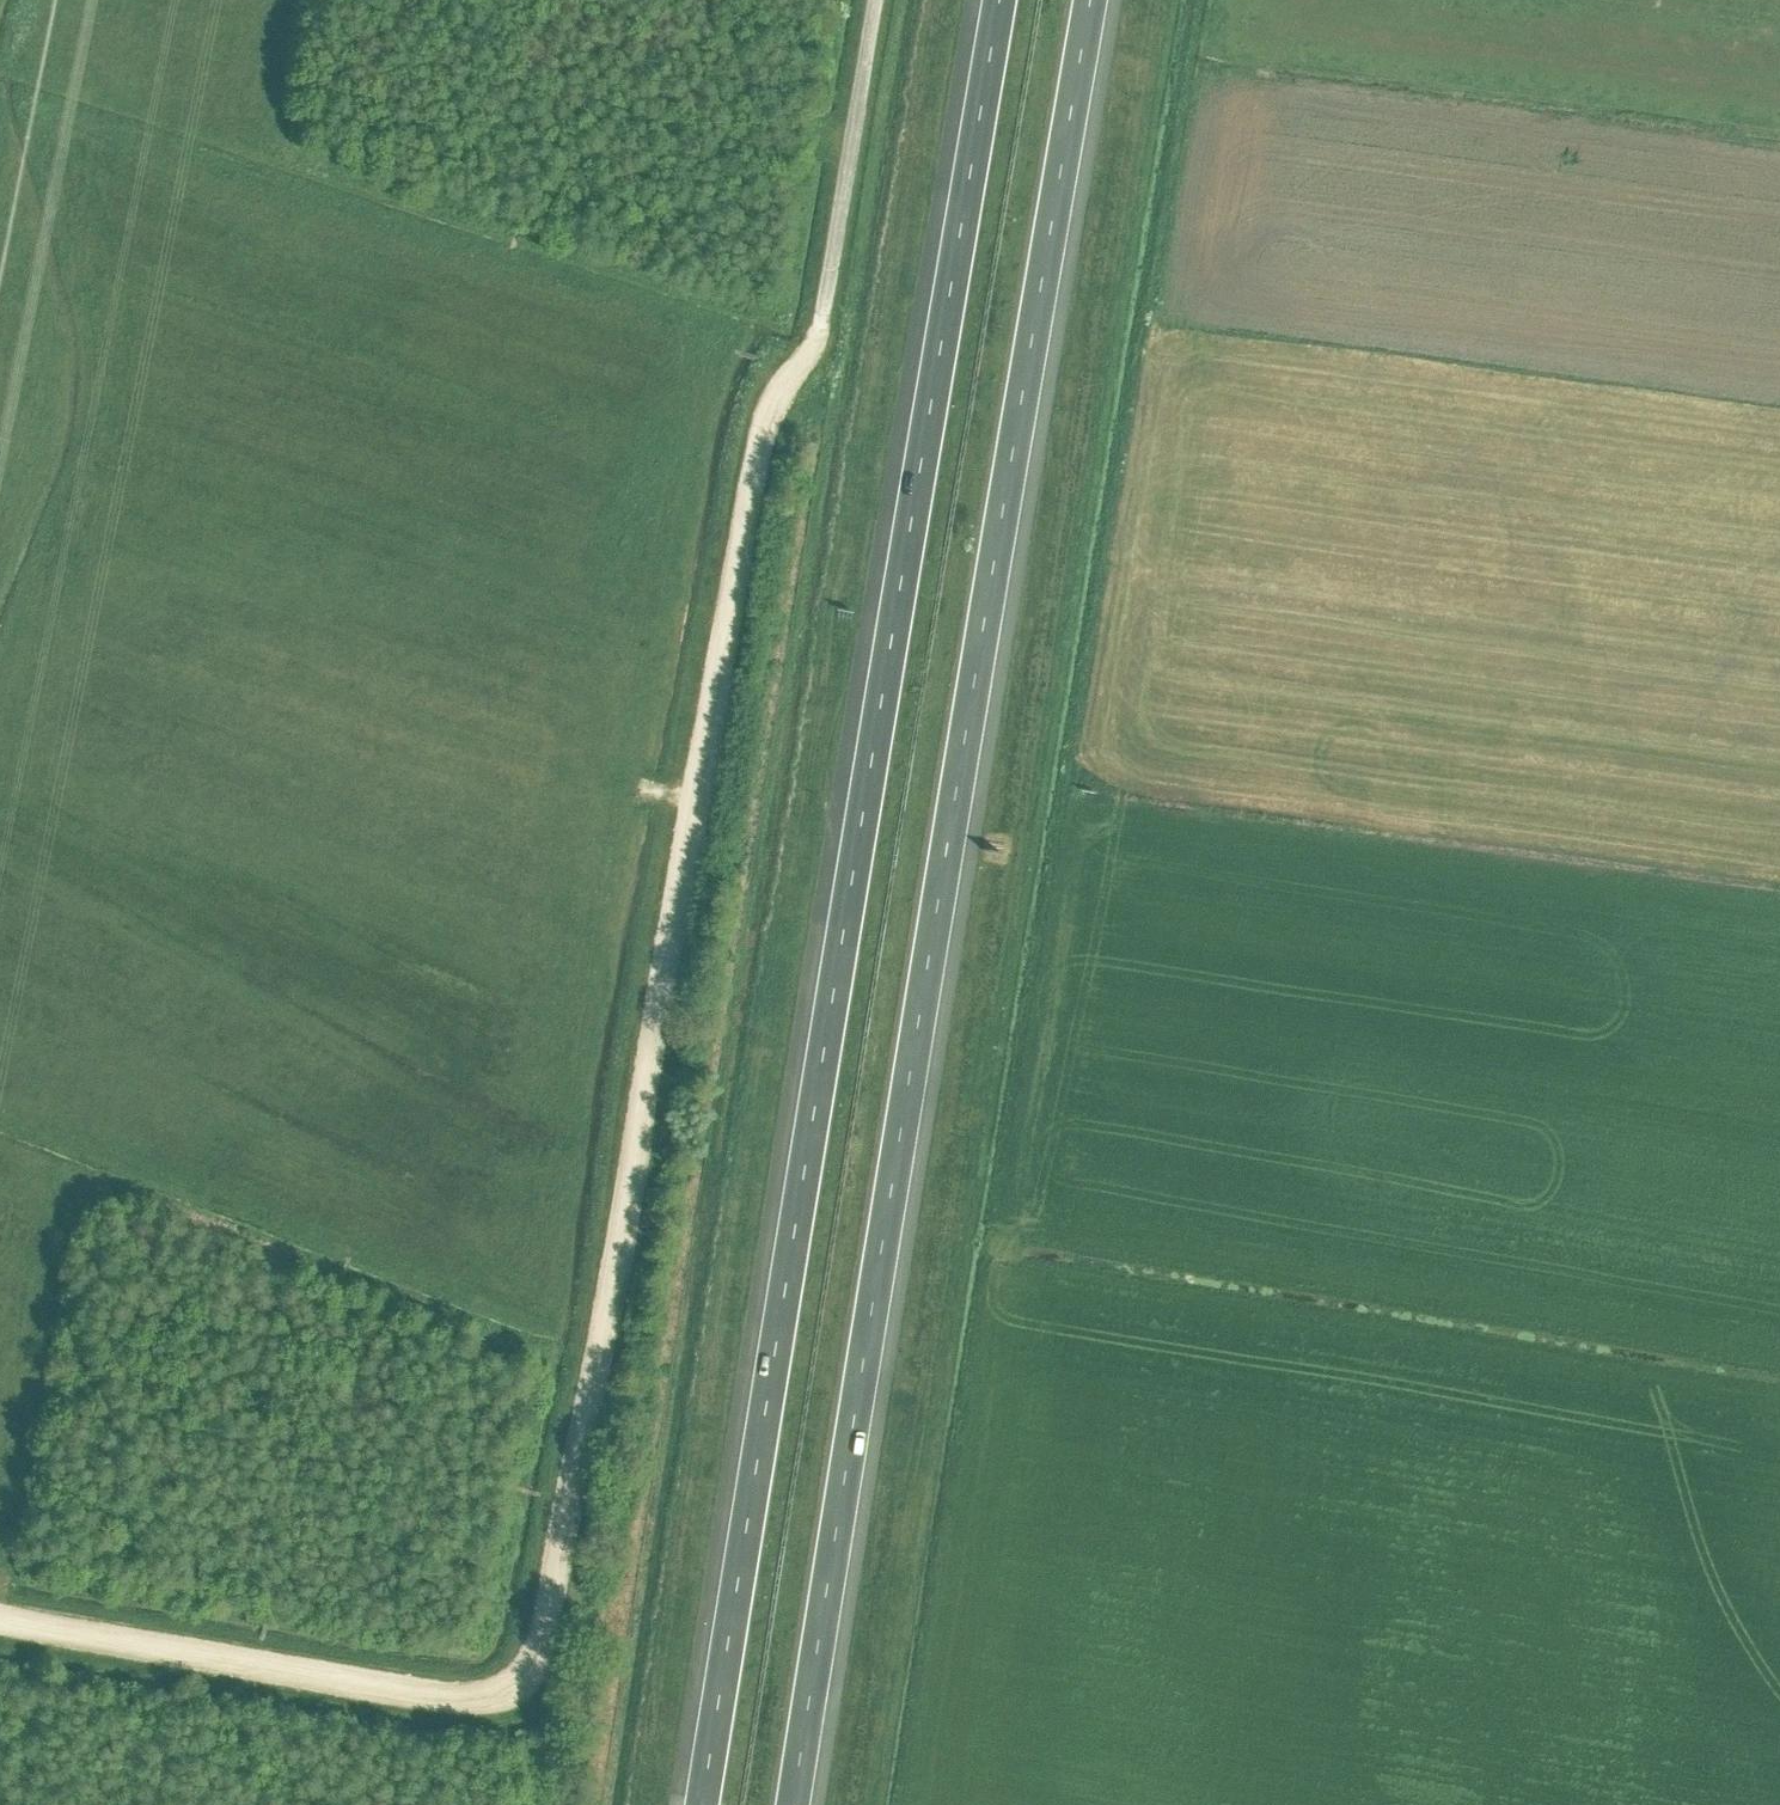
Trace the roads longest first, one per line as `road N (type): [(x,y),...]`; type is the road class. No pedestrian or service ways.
road 1 (track): [(817,339),(762,442),(545,1634),(527,1673),(504,1692),(463,1702),(0,1618)]
road 2 (motorway): [(1001,0),(703,1804)]
road 3 (motorway): [(794,1804),(1091,0)]
road 4 (unclassified): [(877,0),(817,339)]

